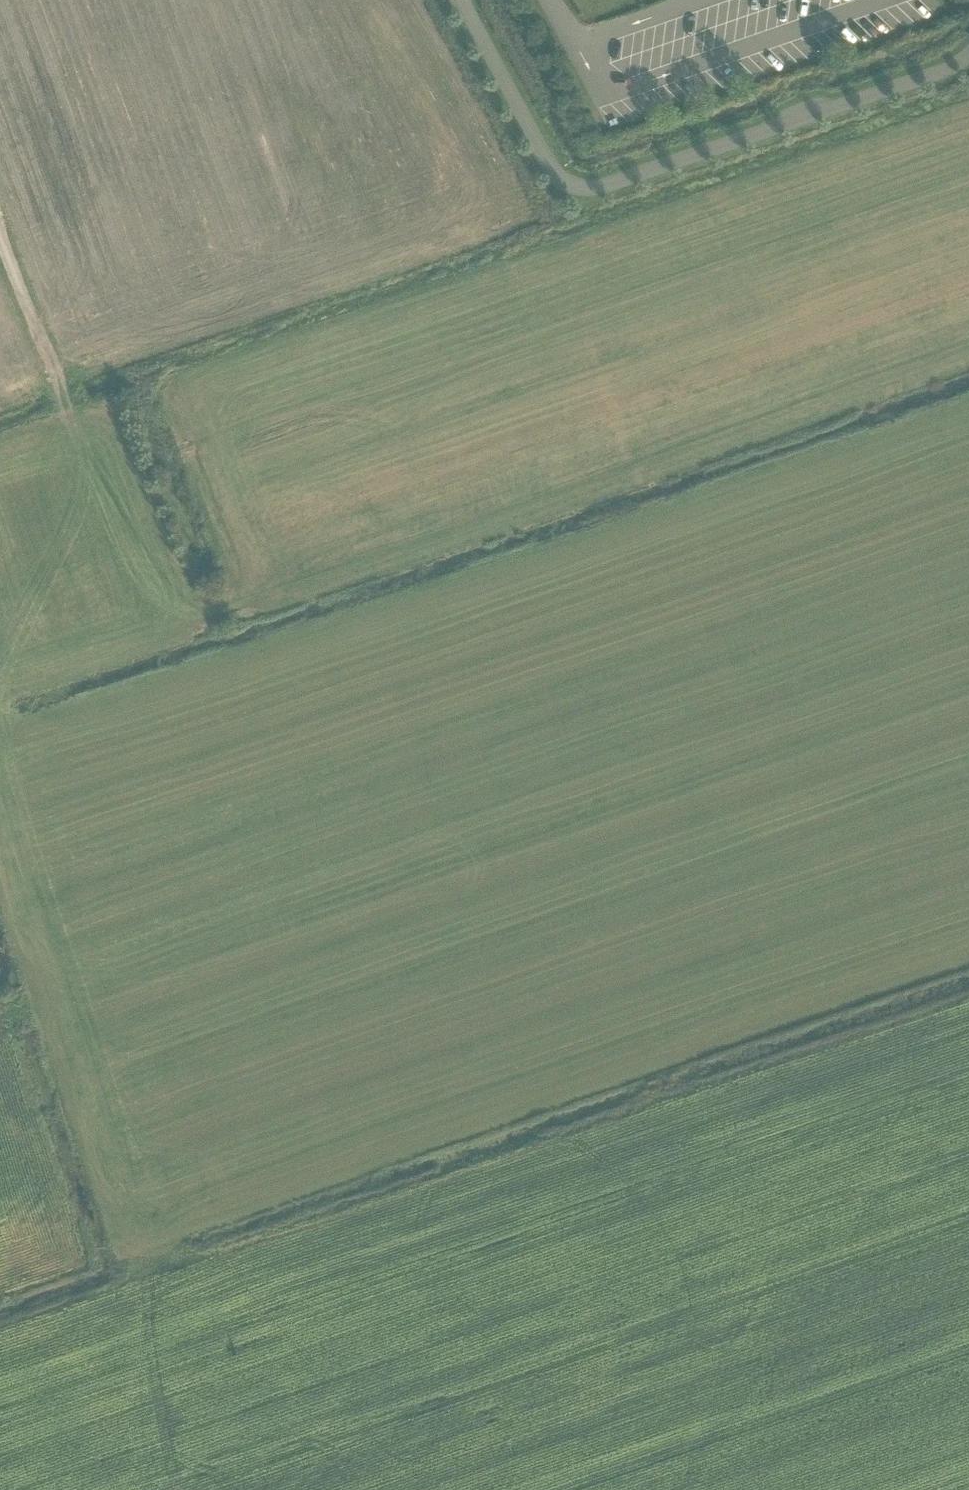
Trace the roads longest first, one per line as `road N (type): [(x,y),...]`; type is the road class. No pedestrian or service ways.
road 1 (residential): [(461,0),(552,173),(569,190),(594,191),(947,72),(968,57)]

